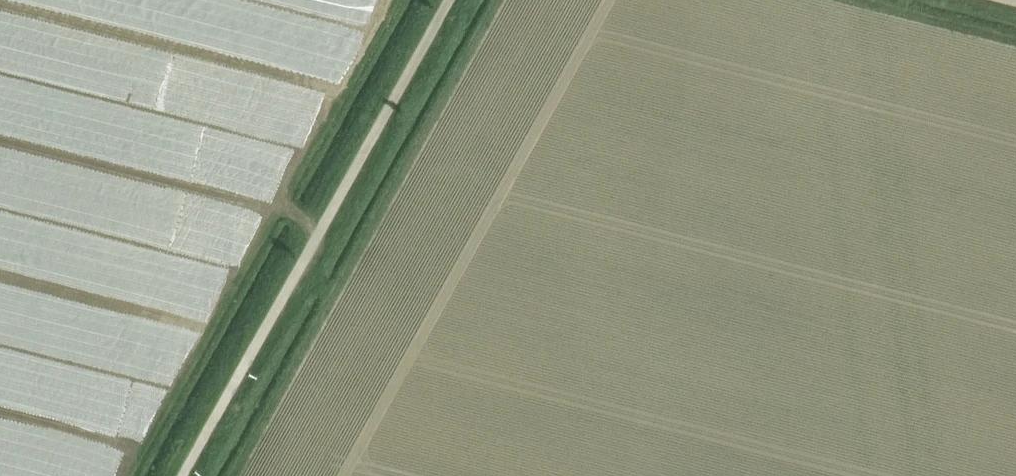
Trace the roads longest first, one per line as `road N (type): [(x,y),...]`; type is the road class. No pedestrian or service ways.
road 1 (track): [(184,475),(450,0)]

